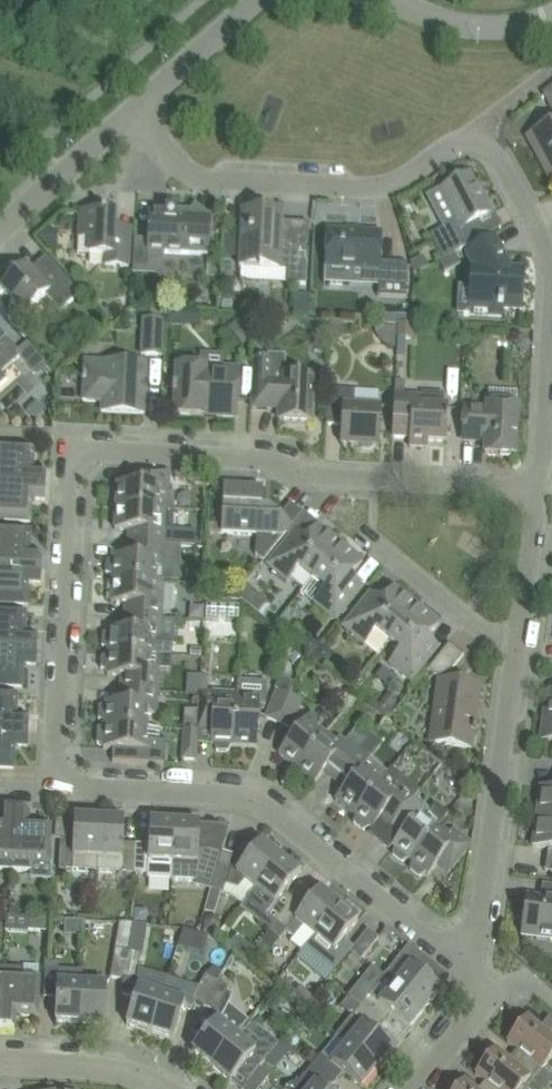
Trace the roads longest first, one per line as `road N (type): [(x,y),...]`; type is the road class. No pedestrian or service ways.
road 1 (residential): [(58,789),(68,443),(253,449),(304,476),(539,490)]
road 2 (residential): [(539,490),(550,257),(494,152),(465,140),(385,186),(188,174),(129,115)]
road 3 (residential): [(58,789),(227,795),(281,818),(472,965)]
road 4 (residential): [(472,965),(518,656)]
road 5 (residential): [(518,656),(374,538)]
road 6 (tertiary): [(129,115),(261,0)]
road 7 (tertiary): [(0,230),(129,115)]
road 8 (tertiary): [(0,1062),(127,1070),(167,1088)]
road 9 (residential): [(518,656),(539,490)]
road 10 (tertiary): [(392,0),(456,25),(504,26),(551,13)]
road 11 (residential): [(414,1088),(490,993)]

